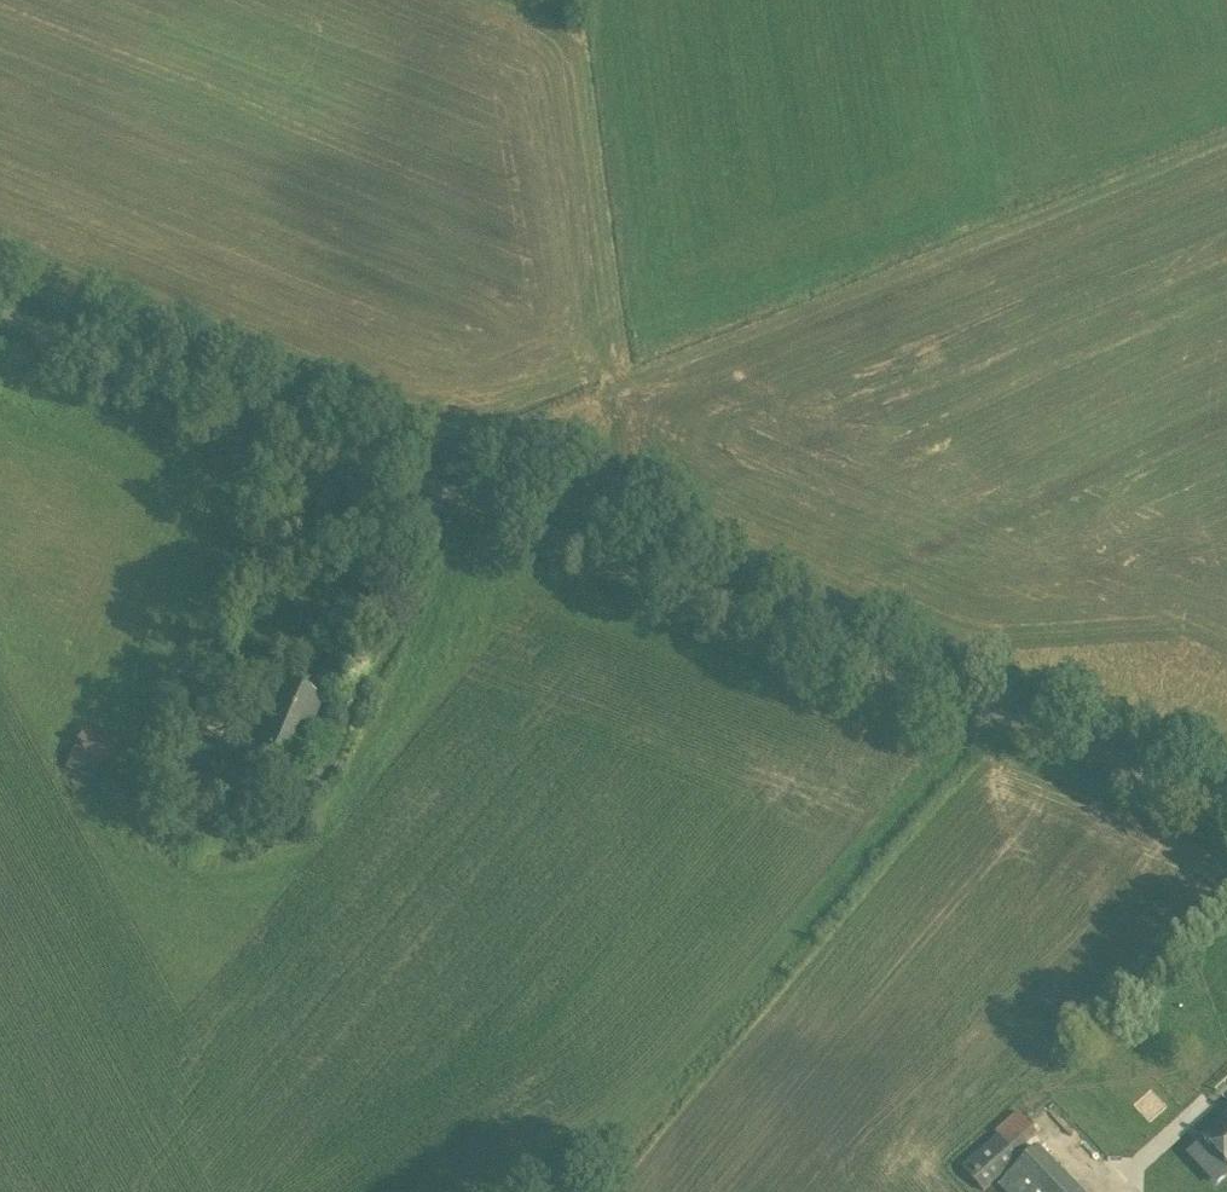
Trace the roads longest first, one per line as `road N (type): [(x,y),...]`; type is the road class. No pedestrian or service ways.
road 1 (unclassified): [(1226,804),(0,316)]

